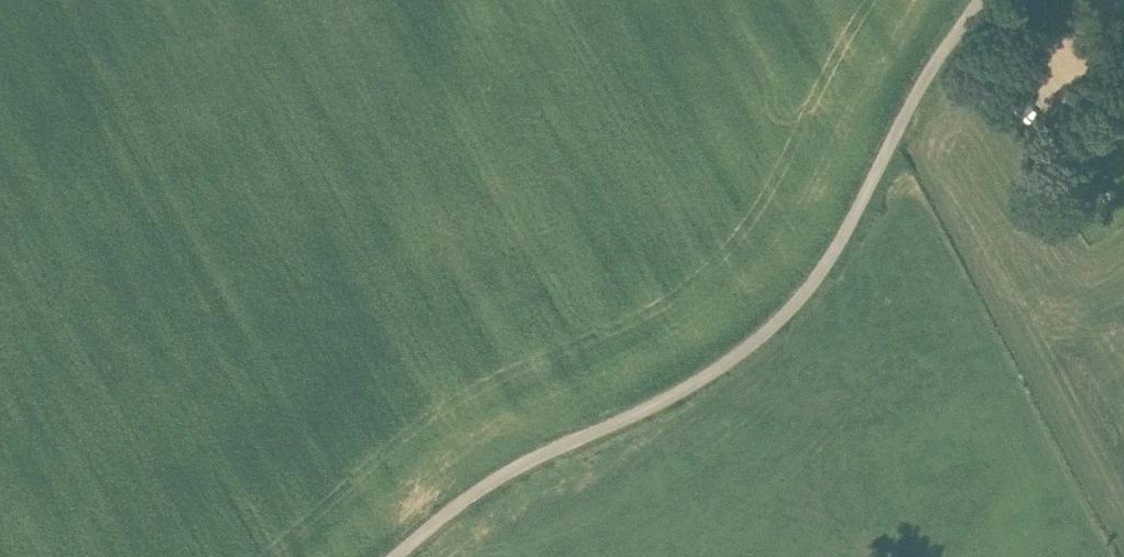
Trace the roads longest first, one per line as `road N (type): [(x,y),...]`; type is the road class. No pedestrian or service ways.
road 1 (unclassified): [(396,556),(487,484),(684,390),(787,312),(822,271),(907,111),(979,0)]

